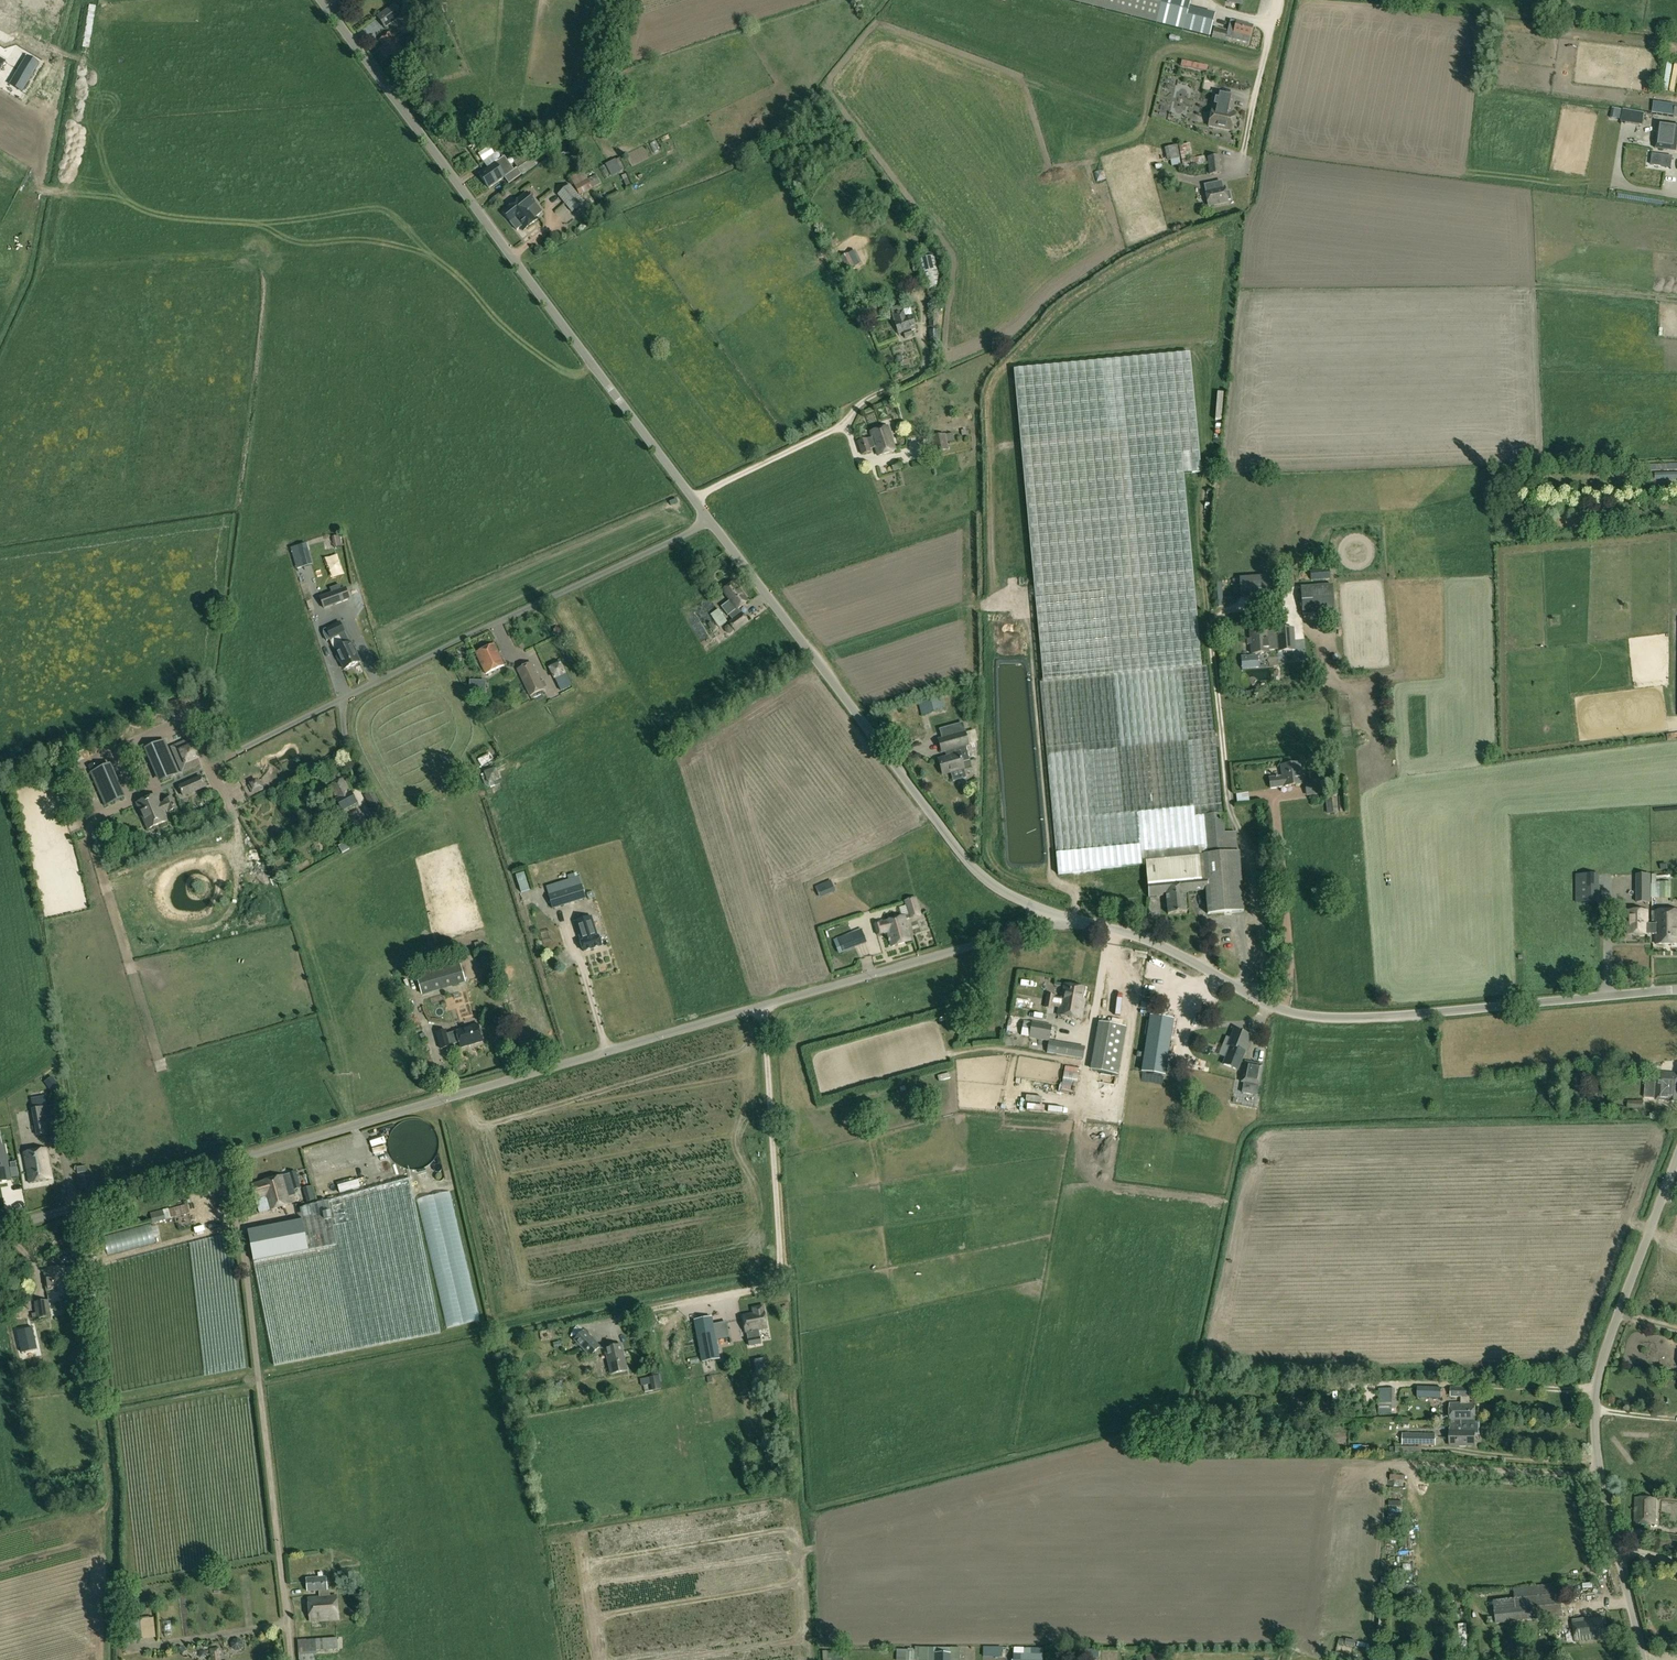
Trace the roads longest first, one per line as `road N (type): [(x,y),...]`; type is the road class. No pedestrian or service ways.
road 1 (unclassified): [(231,1162),(1033,927)]
road 2 (unclassified): [(1068,919),(1151,939),(1253,997),(1321,1016),(1676,988)]
road 3 (unclassified): [(692,495),(322,0)]
road 4 (unclassified): [(204,765),(709,522)]
road 5 (unclassified): [(1642,1659),(1604,1494),(1595,1406),(1604,1352),(1676,1144)]
road 6 (unclassified): [(1025,901),(987,881),(960,851),(709,522)]
road 7 (track): [(764,1005),(779,1268),(773,1280)]
road 8 (track): [(292,1659),(260,1387)]
road 9 (unclassified): [(231,1162),(0,1229)]
road 10 (track): [(260,1387),(231,1162)]
road 11 (unclassified): [(692,495),(844,423)]
road 12 (unclassified): [(1244,154),(1278,0)]
road 13 (track): [(773,1280),(625,1316)]

